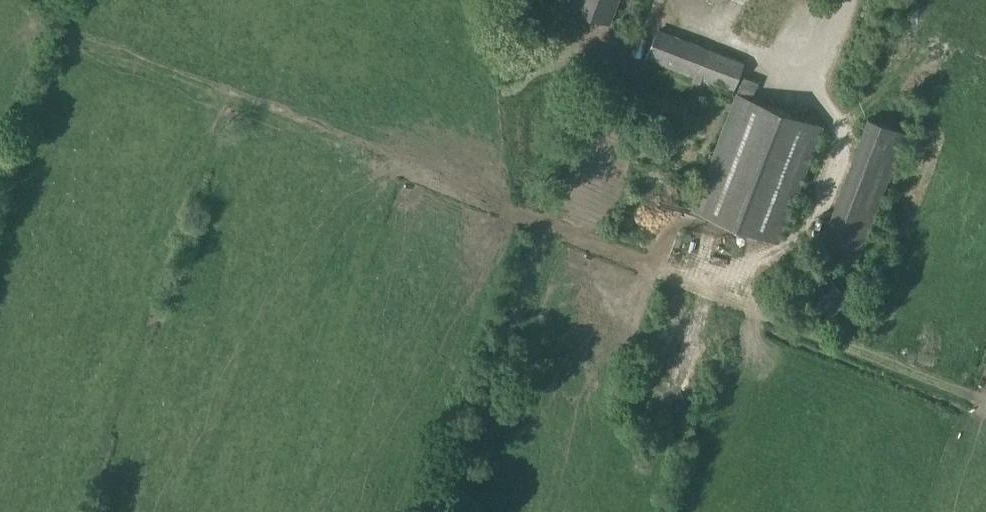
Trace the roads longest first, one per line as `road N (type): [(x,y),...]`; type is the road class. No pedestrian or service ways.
road 1 (track): [(430,511),(520,282),(529,224),(88,49),(52,23),(45,0)]

